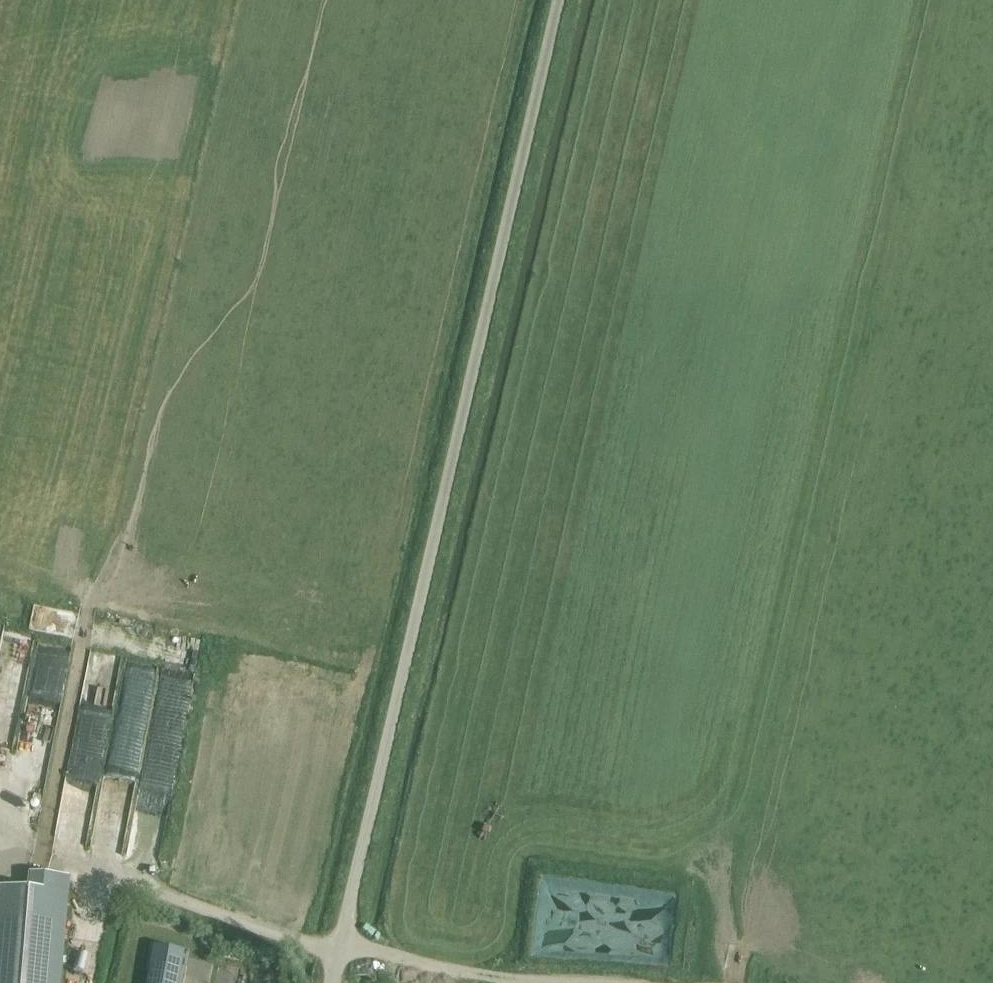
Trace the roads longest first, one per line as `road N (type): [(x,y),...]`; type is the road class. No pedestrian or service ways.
road 1 (unclassified): [(336,982),(565,0)]

